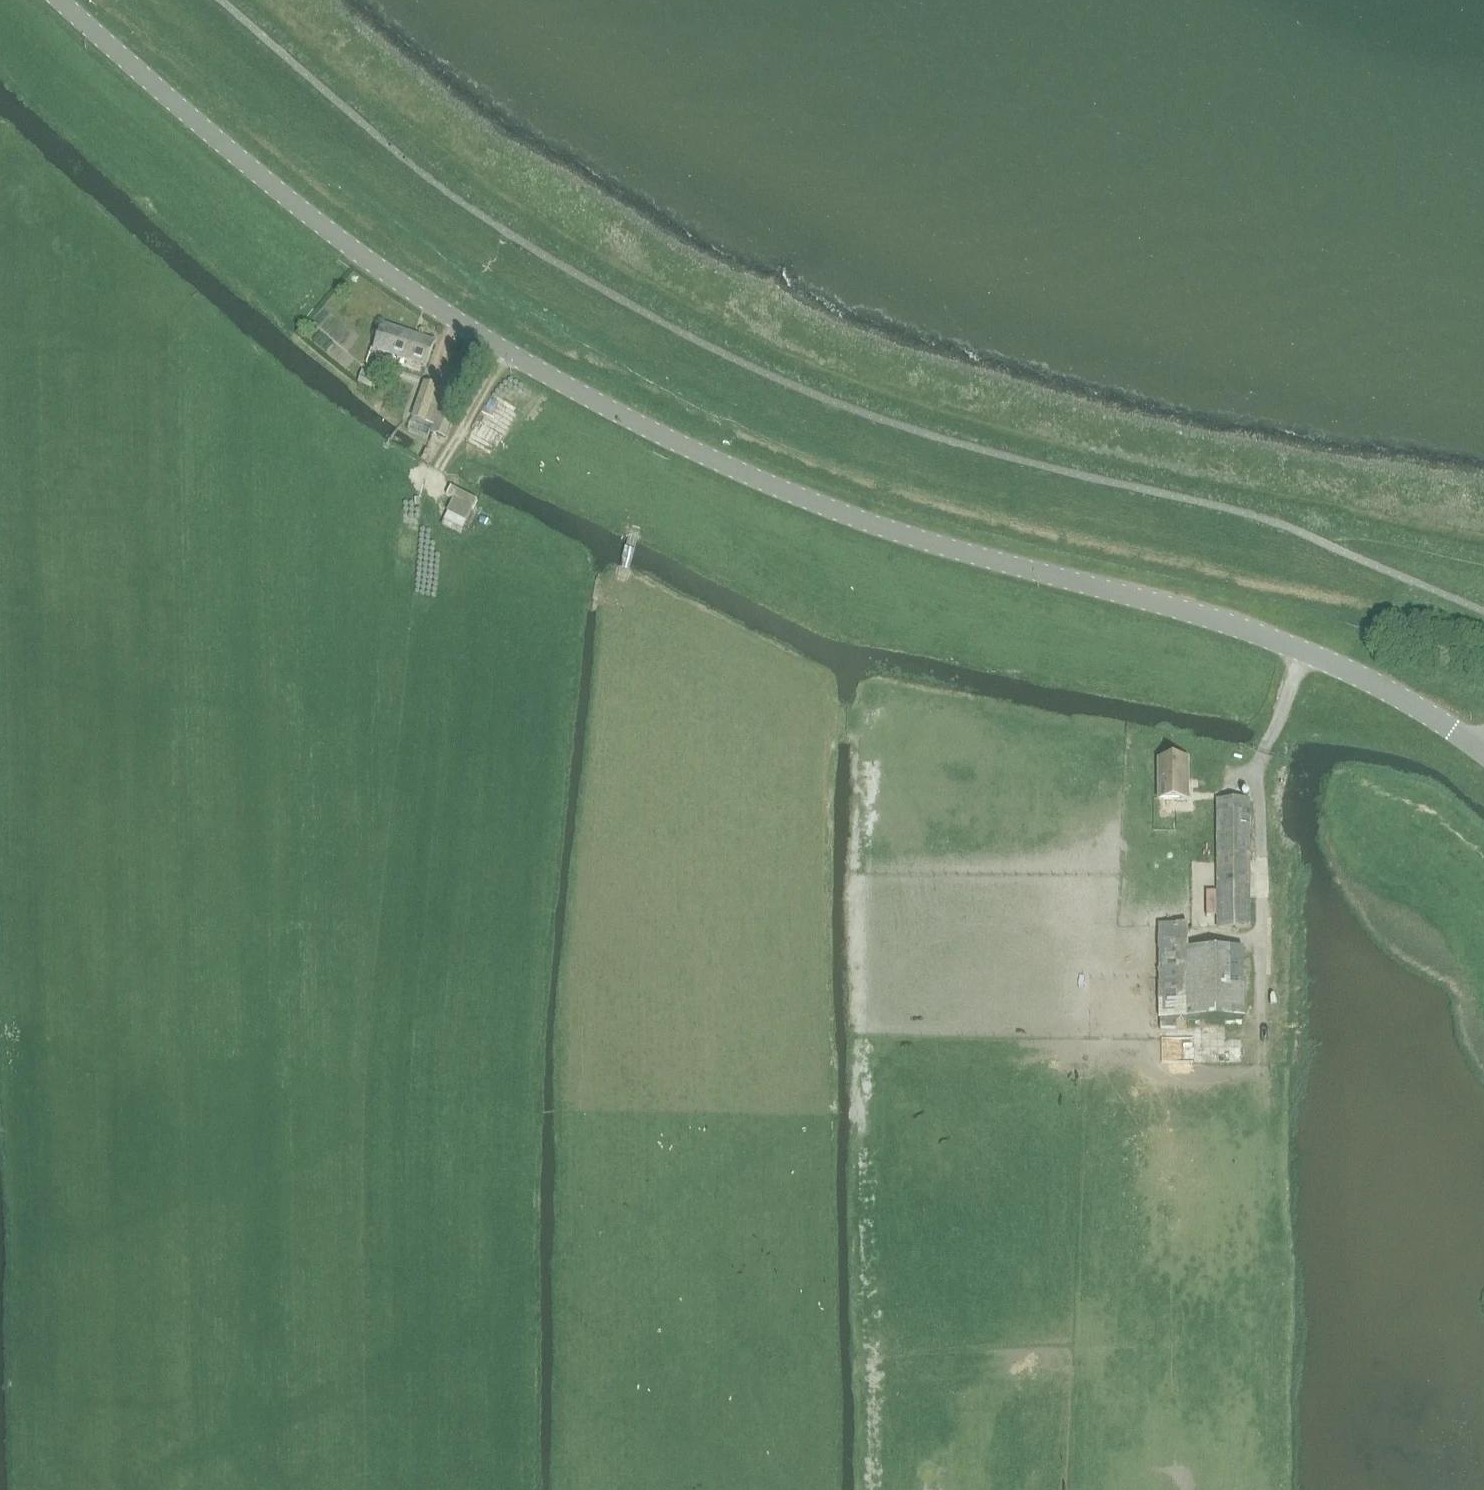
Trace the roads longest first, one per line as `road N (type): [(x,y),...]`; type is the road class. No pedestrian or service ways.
road 1 (tertiary): [(1483,749),(1377,685),(1265,635),(872,523),(639,423),(485,337),(324,227),(65,0)]

